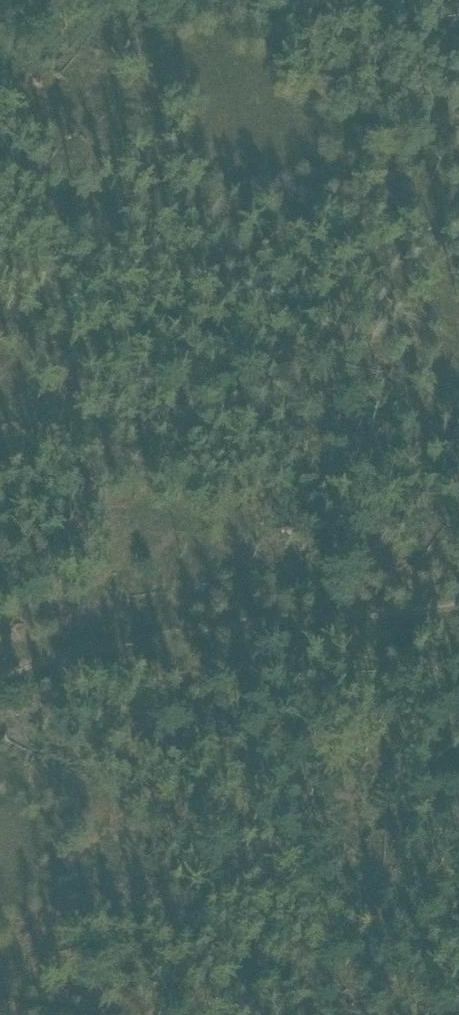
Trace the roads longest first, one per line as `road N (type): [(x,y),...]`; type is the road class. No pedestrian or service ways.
road 1 (track): [(458,617),(370,634),(52,663),(0,685)]

